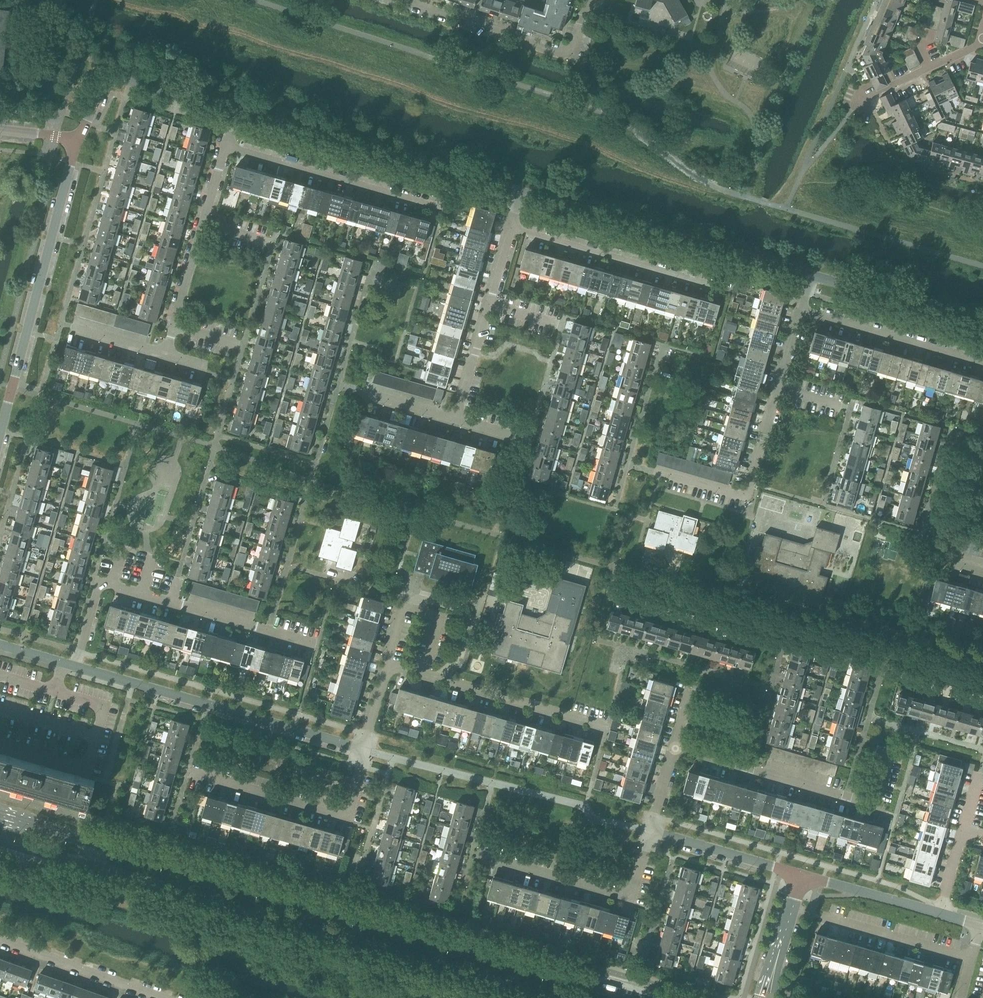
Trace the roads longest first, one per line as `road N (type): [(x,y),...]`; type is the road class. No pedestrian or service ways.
road 1 (secondary): [(634,997),(0,816)]
road 2 (secondary): [(0,840),(543,997)]
road 3 (residential): [(366,750),(76,666)]
road 4 (residential): [(0,431),(76,139)]
road 5 (residential): [(809,274),(522,193)]
road 6 (residential): [(522,193),(235,113)]
road 7 (residential): [(674,748),(874,806),(898,724)]
road 8 (residential): [(186,773),(346,819),(366,750)]
road 9 (residential): [(628,464),(746,497),(778,386)]
road 10 (residential): [(473,855),(630,899),(649,830)]
road 11 (residential): [(732,290),(511,228)]
road 12 (residential): [(445,206),(225,145)]
road 13 (residential): [(590,0),(580,37),(560,54),(408,0)]
road 14 (residential): [(165,353),(225,145)]
road 15 (residential): [(0,742),(87,766),(104,705),(55,691)]
road 16 (residential): [(511,228),(457,418)]
road 17 (residential): [(982,362),(799,308)]
road 18 (residential): [(982,326),(809,274)]
road 19 (residential): [(607,728),(438,677)]
road 20 (residential): [(165,997),(0,939)]
road 21 (residential): [(76,666),(98,582),(170,601)]
road 22 (residential): [(802,876),(649,830)]
road 23 (residential): [(320,645),(170,601)]
road 24 (residential): [(970,958),(823,916)]
road 25 (residential): [(850,115),(982,42)]
road 26 (residential): [(941,915),(802,876)]
road 27 (residential): [(802,876),(766,997)]
road 28 (residential): [(438,677),(455,659),(468,612),(420,599)]
road 29 (residential): [(457,418),(338,386)]

